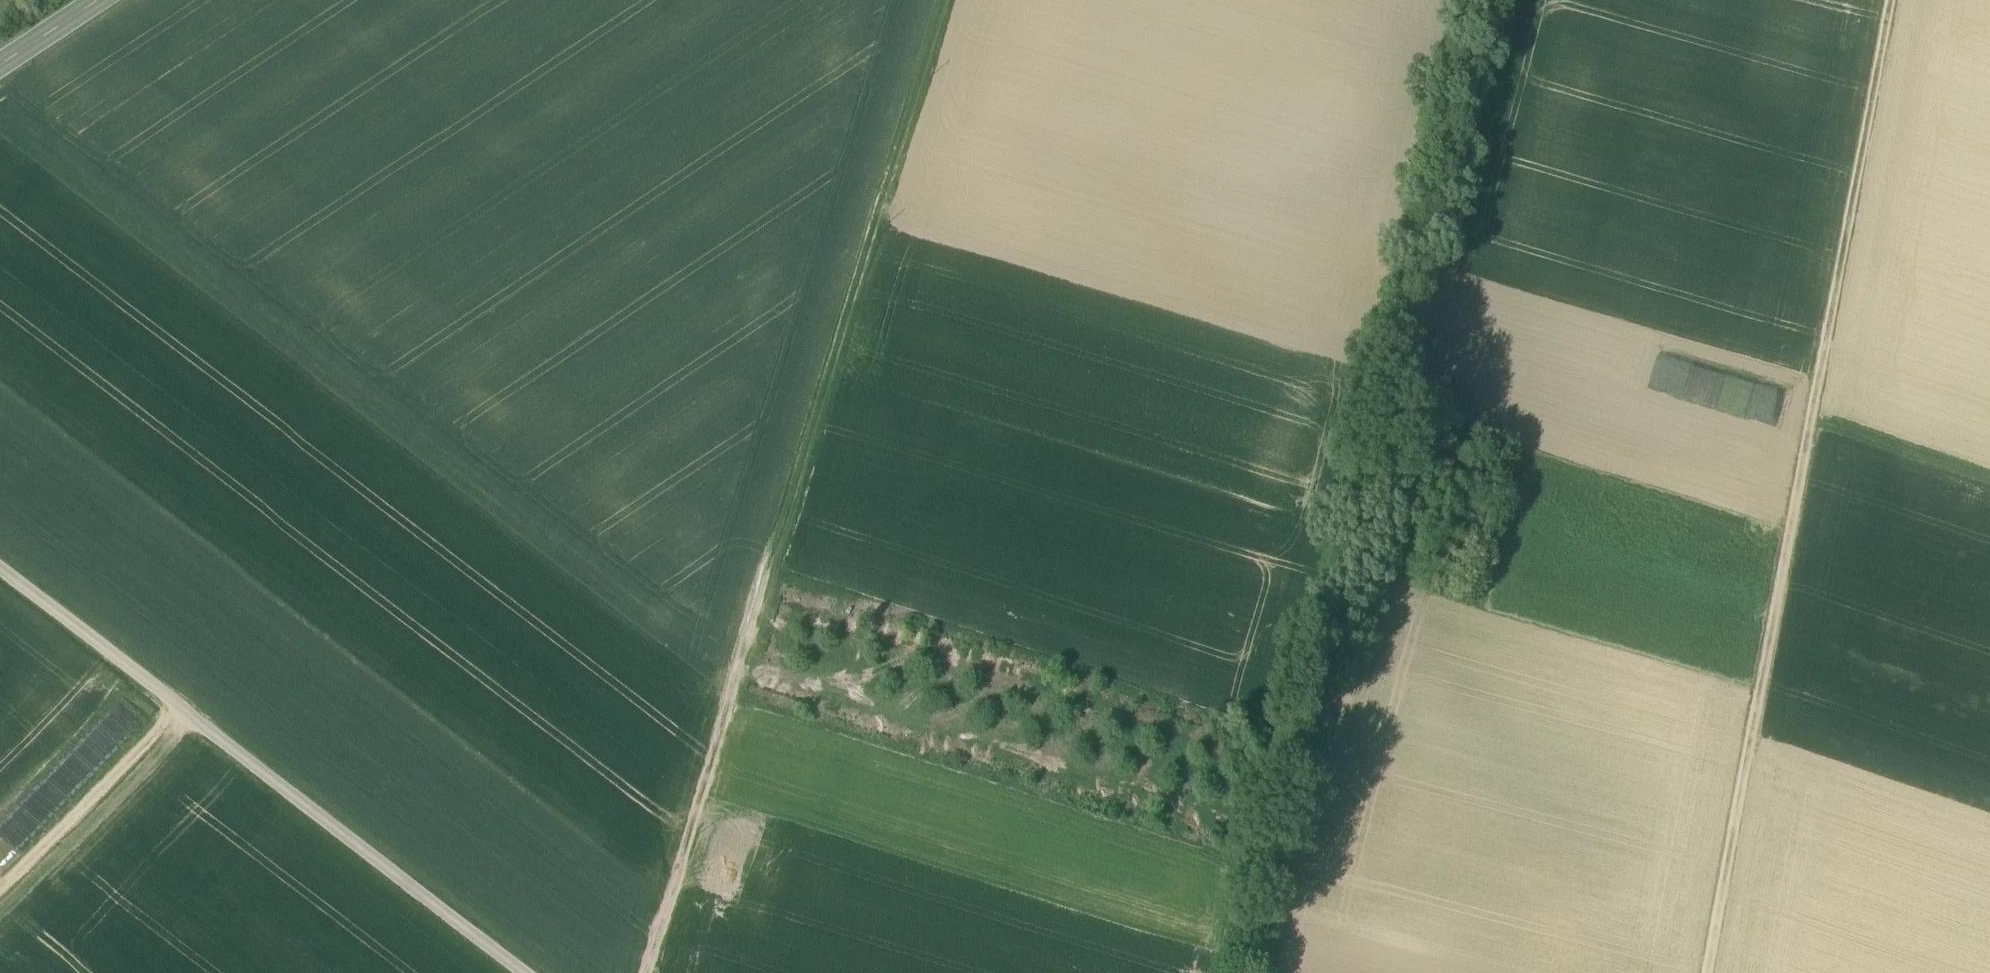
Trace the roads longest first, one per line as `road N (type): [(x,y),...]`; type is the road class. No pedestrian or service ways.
road 1 (track): [(951,0),(646,972)]
road 2 (track): [(1708,972),(1890,0)]
road 3 (track): [(0,919),(193,721)]
road 4 (track): [(1989,481),(1812,416)]
road 5 (secondary): [(106,0),(0,71)]

